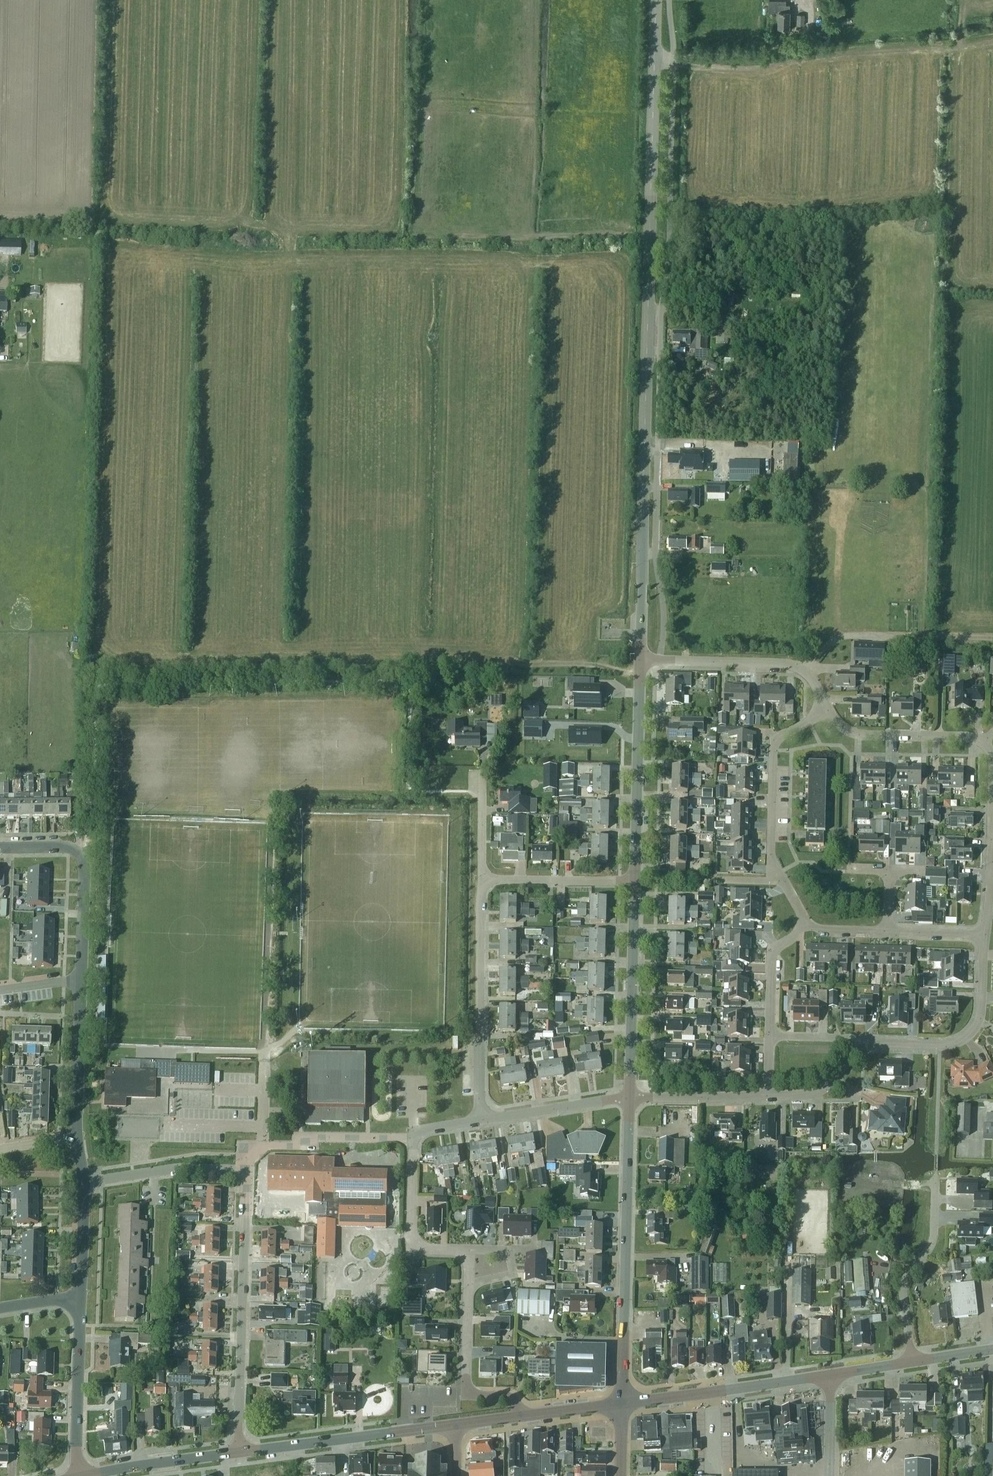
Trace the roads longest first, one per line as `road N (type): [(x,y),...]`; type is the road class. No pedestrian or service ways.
road 1 (tertiary): [(641,660),(657,0)]
road 2 (tertiary): [(622,1403),(629,1099)]
road 3 (residential): [(237,1452),(245,1172)]
road 4 (residential): [(807,923),(770,856),(773,749),(827,710)]
road 5 (residential): [(479,1120),(482,879)]
road 6 (tertiary): [(635,882),(641,660)]
road 7 (tertiary): [(237,1452),(456,1426)]
road 8 (tertiary): [(629,1099),(635,882)]
road 9 (residential): [(859,1049),(947,1045),(967,1036),(980,1012),(985,936)]
road 10 (residential): [(827,710),(809,673),(788,662),(641,660)]
road 11 (tertiary): [(622,1403),(832,1377)]
road 12 (track): [(809,673),(834,639),(849,636),(992,639)]
road 13 (residential): [(915,1361),(906,1277),(934,1237),(933,1186)]
road 14 (residential): [(521,1417),(511,1397),(466,1395),(468,1285)]
road 15 (residential): [(77,1475),(81,1298)]
road 16 (residential): [(985,936),(992,770)]
road 17 (residential): [(984,743),(858,735),(827,710)]
road 18 (residential): [(466,1249),(410,1248),(413,1138)]
road 19 (residential): [(86,1185),(181,1167),(245,1172)]
road 20 (tertiary): [(82,1475),(237,1452)]
road 21 (residential): [(78,1139),(80,983)]
road 22 (residential): [(261,1147),(302,1147),(318,1136),(413,1138)]
road 23 (residential): [(482,879),(635,882)]
road 24 (residential): [(479,1120),(629,1099)]
road 25 (residential): [(629,1099),(768,1096)]
road 26 (residential): [(770,1036),(772,955),(807,923)]
road 27 (residential): [(80,983),(79,855)]

